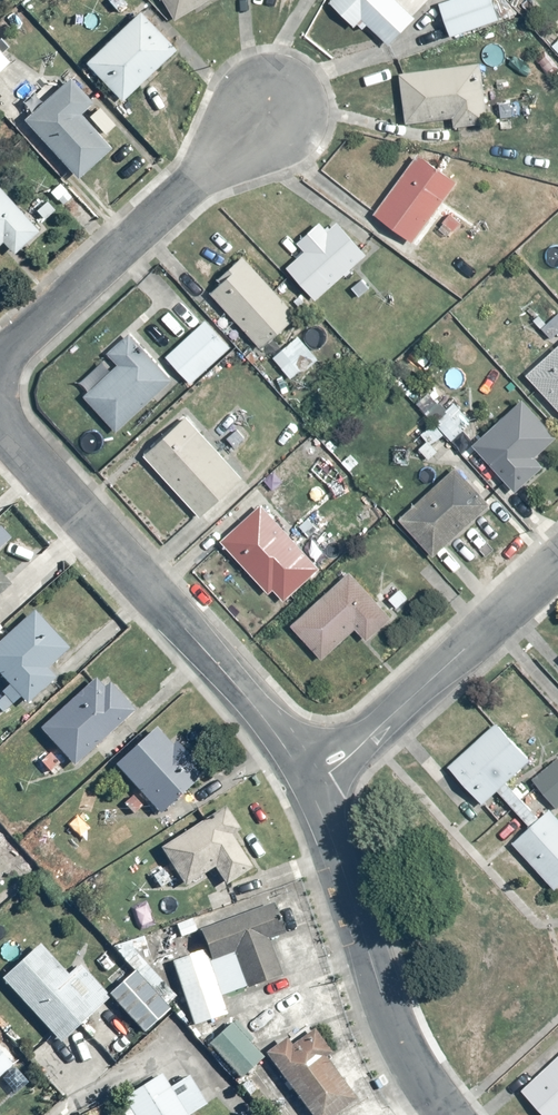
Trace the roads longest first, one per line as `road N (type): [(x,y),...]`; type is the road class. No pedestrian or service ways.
road 1 (residential): [(306,785),(248,706),(0,436)]
road 2 (residential): [(444,1114),(393,1031),(306,785)]
road 3 (residential): [(246,101),(0,330)]
road 4 (residential): [(557,566),(328,775),(306,785)]

